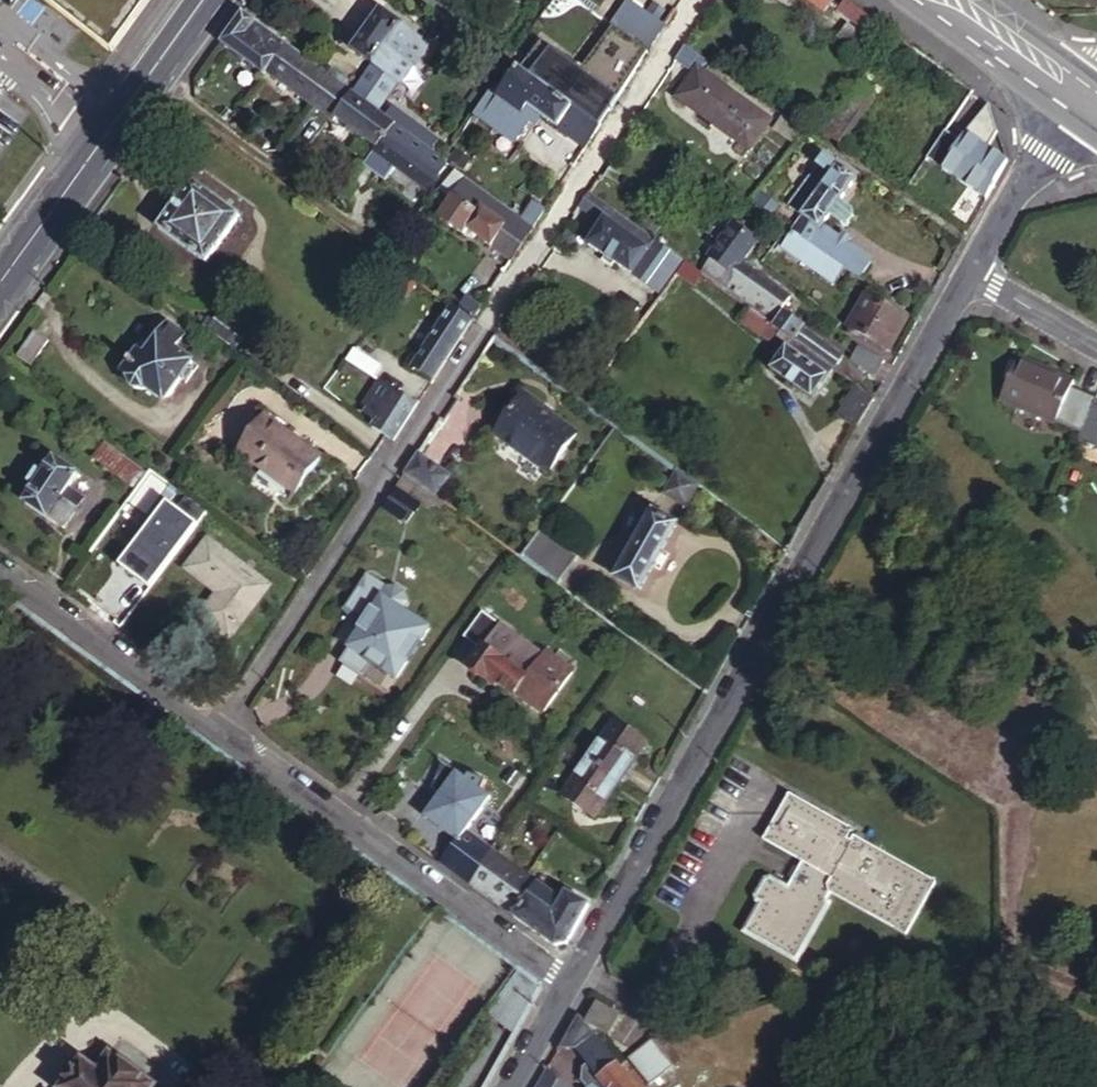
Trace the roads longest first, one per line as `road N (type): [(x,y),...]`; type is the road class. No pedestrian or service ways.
road 1 (residential): [(695,0),(219,731)]
road 2 (residential): [(969,271),(562,985)]
road 3 (residential): [(562,985),(219,731)]
road 4 (secondary): [(0,286),(107,117),(202,0)]
road 5 (residential): [(219,731),(0,569)]
road 6 (residential): [(1070,90),(969,271)]
road 7 (tertiary): [(1070,90),(944,0)]
road 8 (residential): [(969,271),(1096,349)]

